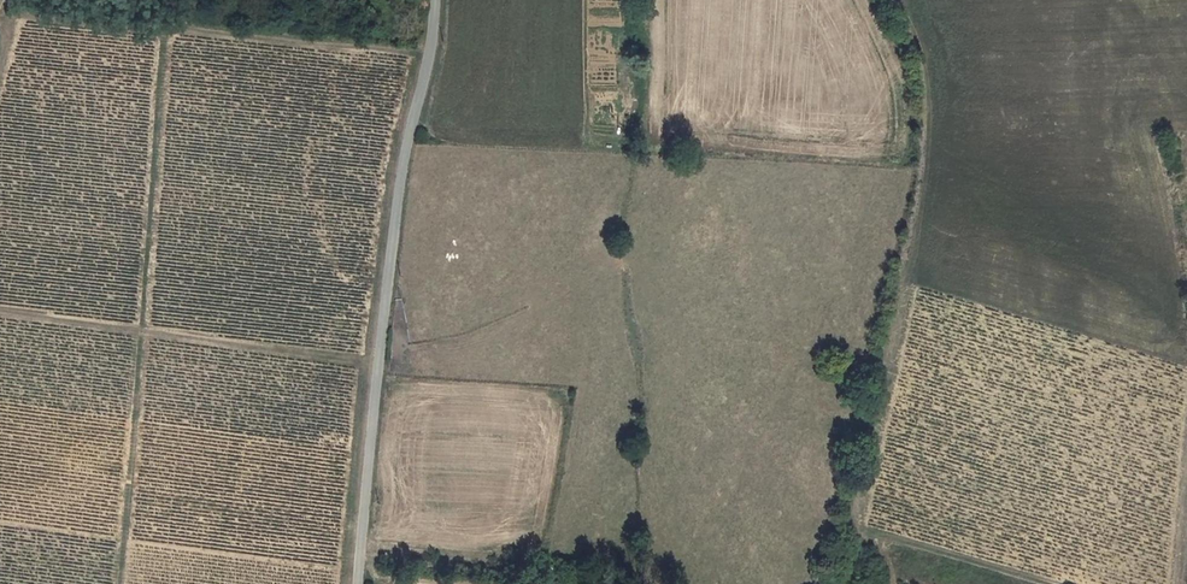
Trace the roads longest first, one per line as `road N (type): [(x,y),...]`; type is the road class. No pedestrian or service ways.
road 1 (residential): [(434,0),(395,197),(359,583)]
road 2 (track): [(2,9),(426,53)]

